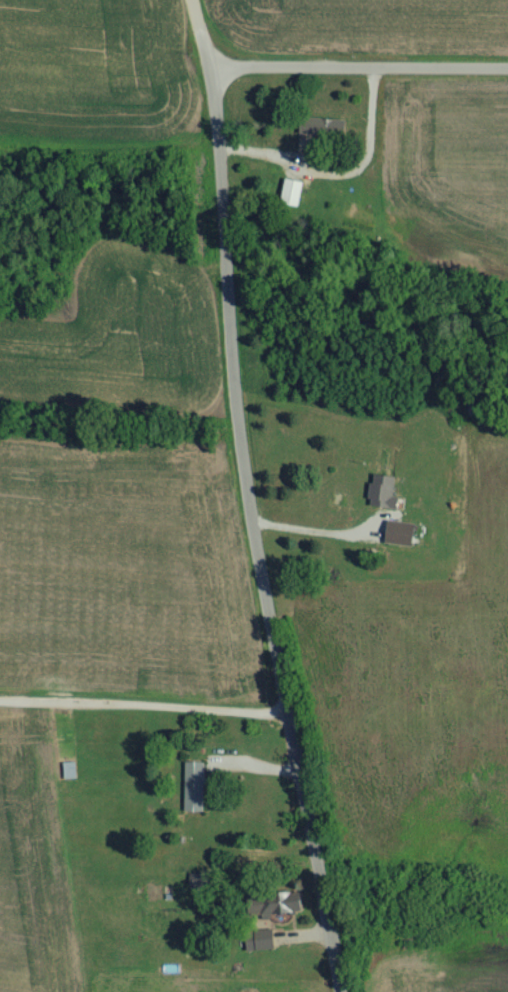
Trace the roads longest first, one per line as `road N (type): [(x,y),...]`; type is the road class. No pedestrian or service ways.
road 1 (residential): [(341,991),(242,479),(200,0)]
road 2 (residential): [(208,69),(507,71)]

